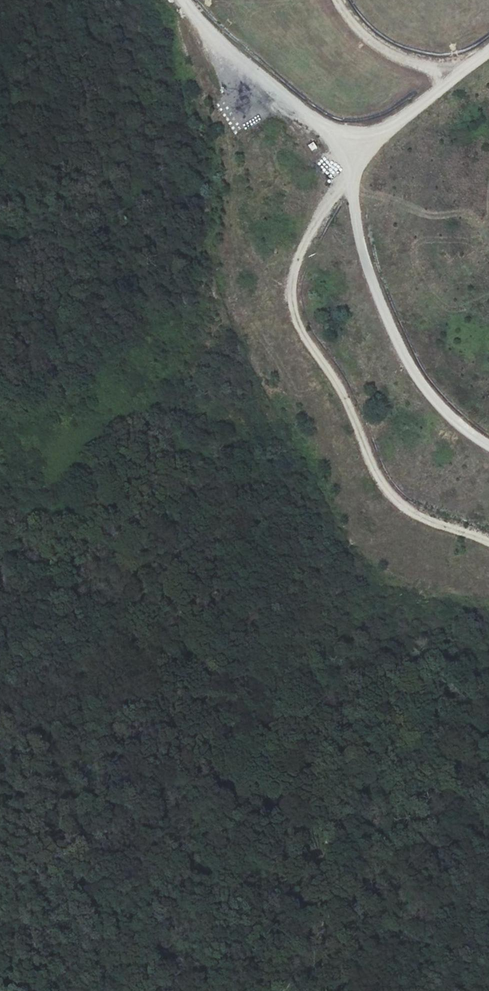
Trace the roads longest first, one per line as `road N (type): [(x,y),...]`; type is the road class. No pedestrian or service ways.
road 1 (track): [(488,46),(349,157),(291,298),(343,389),(396,510),(488,544)]
road 2 (track): [(0,518),(107,544),(159,586),(188,623),(235,739),(268,774),(301,862),(283,990)]
road 3 (track): [(175,0),(349,157),(361,247),(401,349),(452,417),(488,441)]
road 4 (track): [(464,66),(411,64),(366,34),(341,0)]

